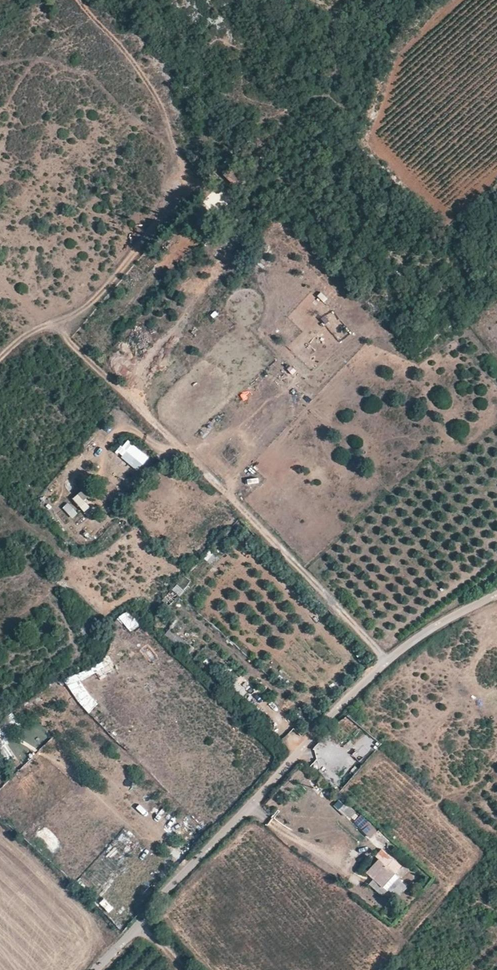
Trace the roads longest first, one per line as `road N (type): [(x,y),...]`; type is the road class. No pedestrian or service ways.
road 1 (unclassified): [(496,596),(392,657),(97,969)]

